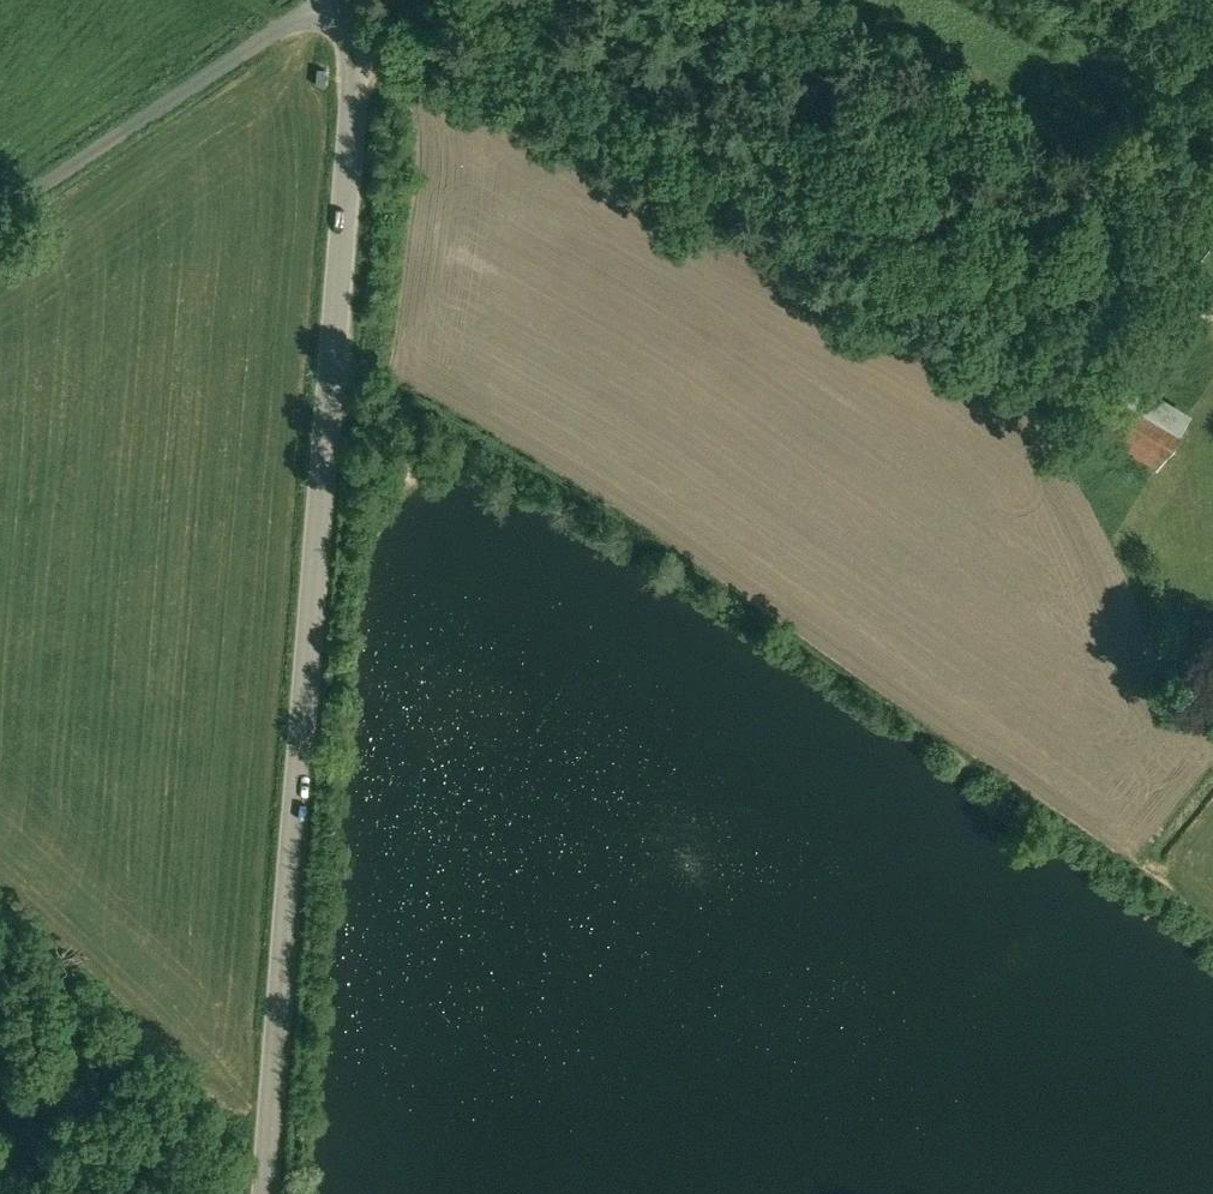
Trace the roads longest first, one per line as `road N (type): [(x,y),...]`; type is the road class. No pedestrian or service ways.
road 1 (tertiary): [(264,1193),(351,84),(348,8)]
road 2 (unclassified): [(0,210),(302,14),(348,8)]

